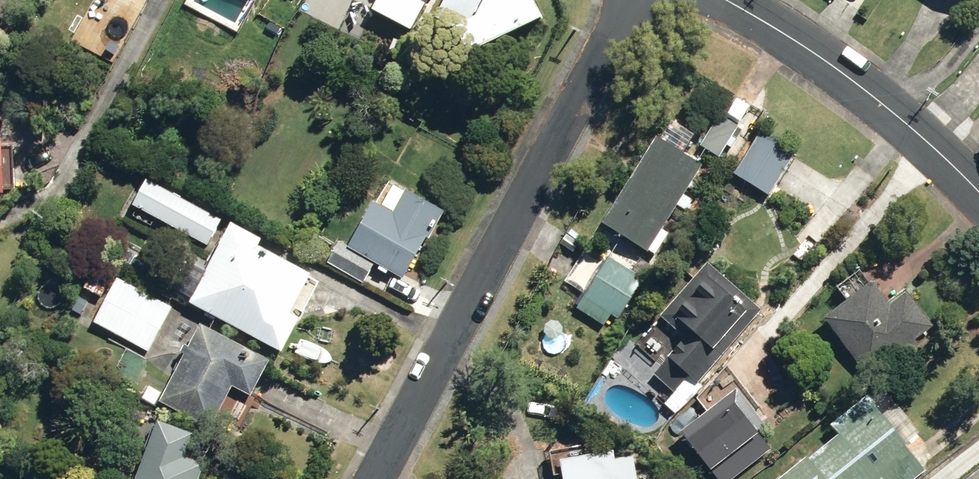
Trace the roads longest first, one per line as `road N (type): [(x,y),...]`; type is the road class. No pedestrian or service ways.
road 1 (residential): [(376,478),(630,0)]
road 2 (residential): [(978,188),(901,114),(732,0)]

